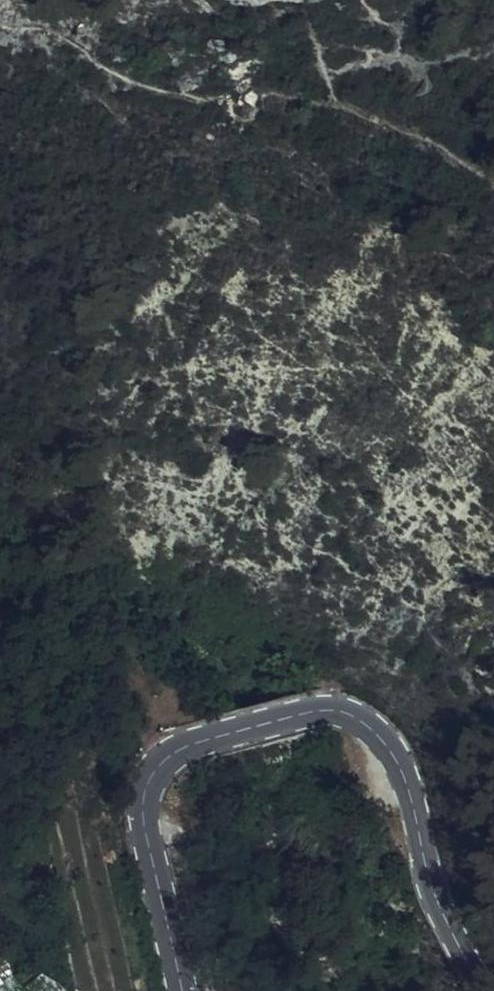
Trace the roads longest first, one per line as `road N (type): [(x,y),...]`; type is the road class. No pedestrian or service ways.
road 1 (tertiary): [(183,990),(147,805),(160,764),(192,743),(326,710),(372,726),(397,751),(436,901),(478,990)]

